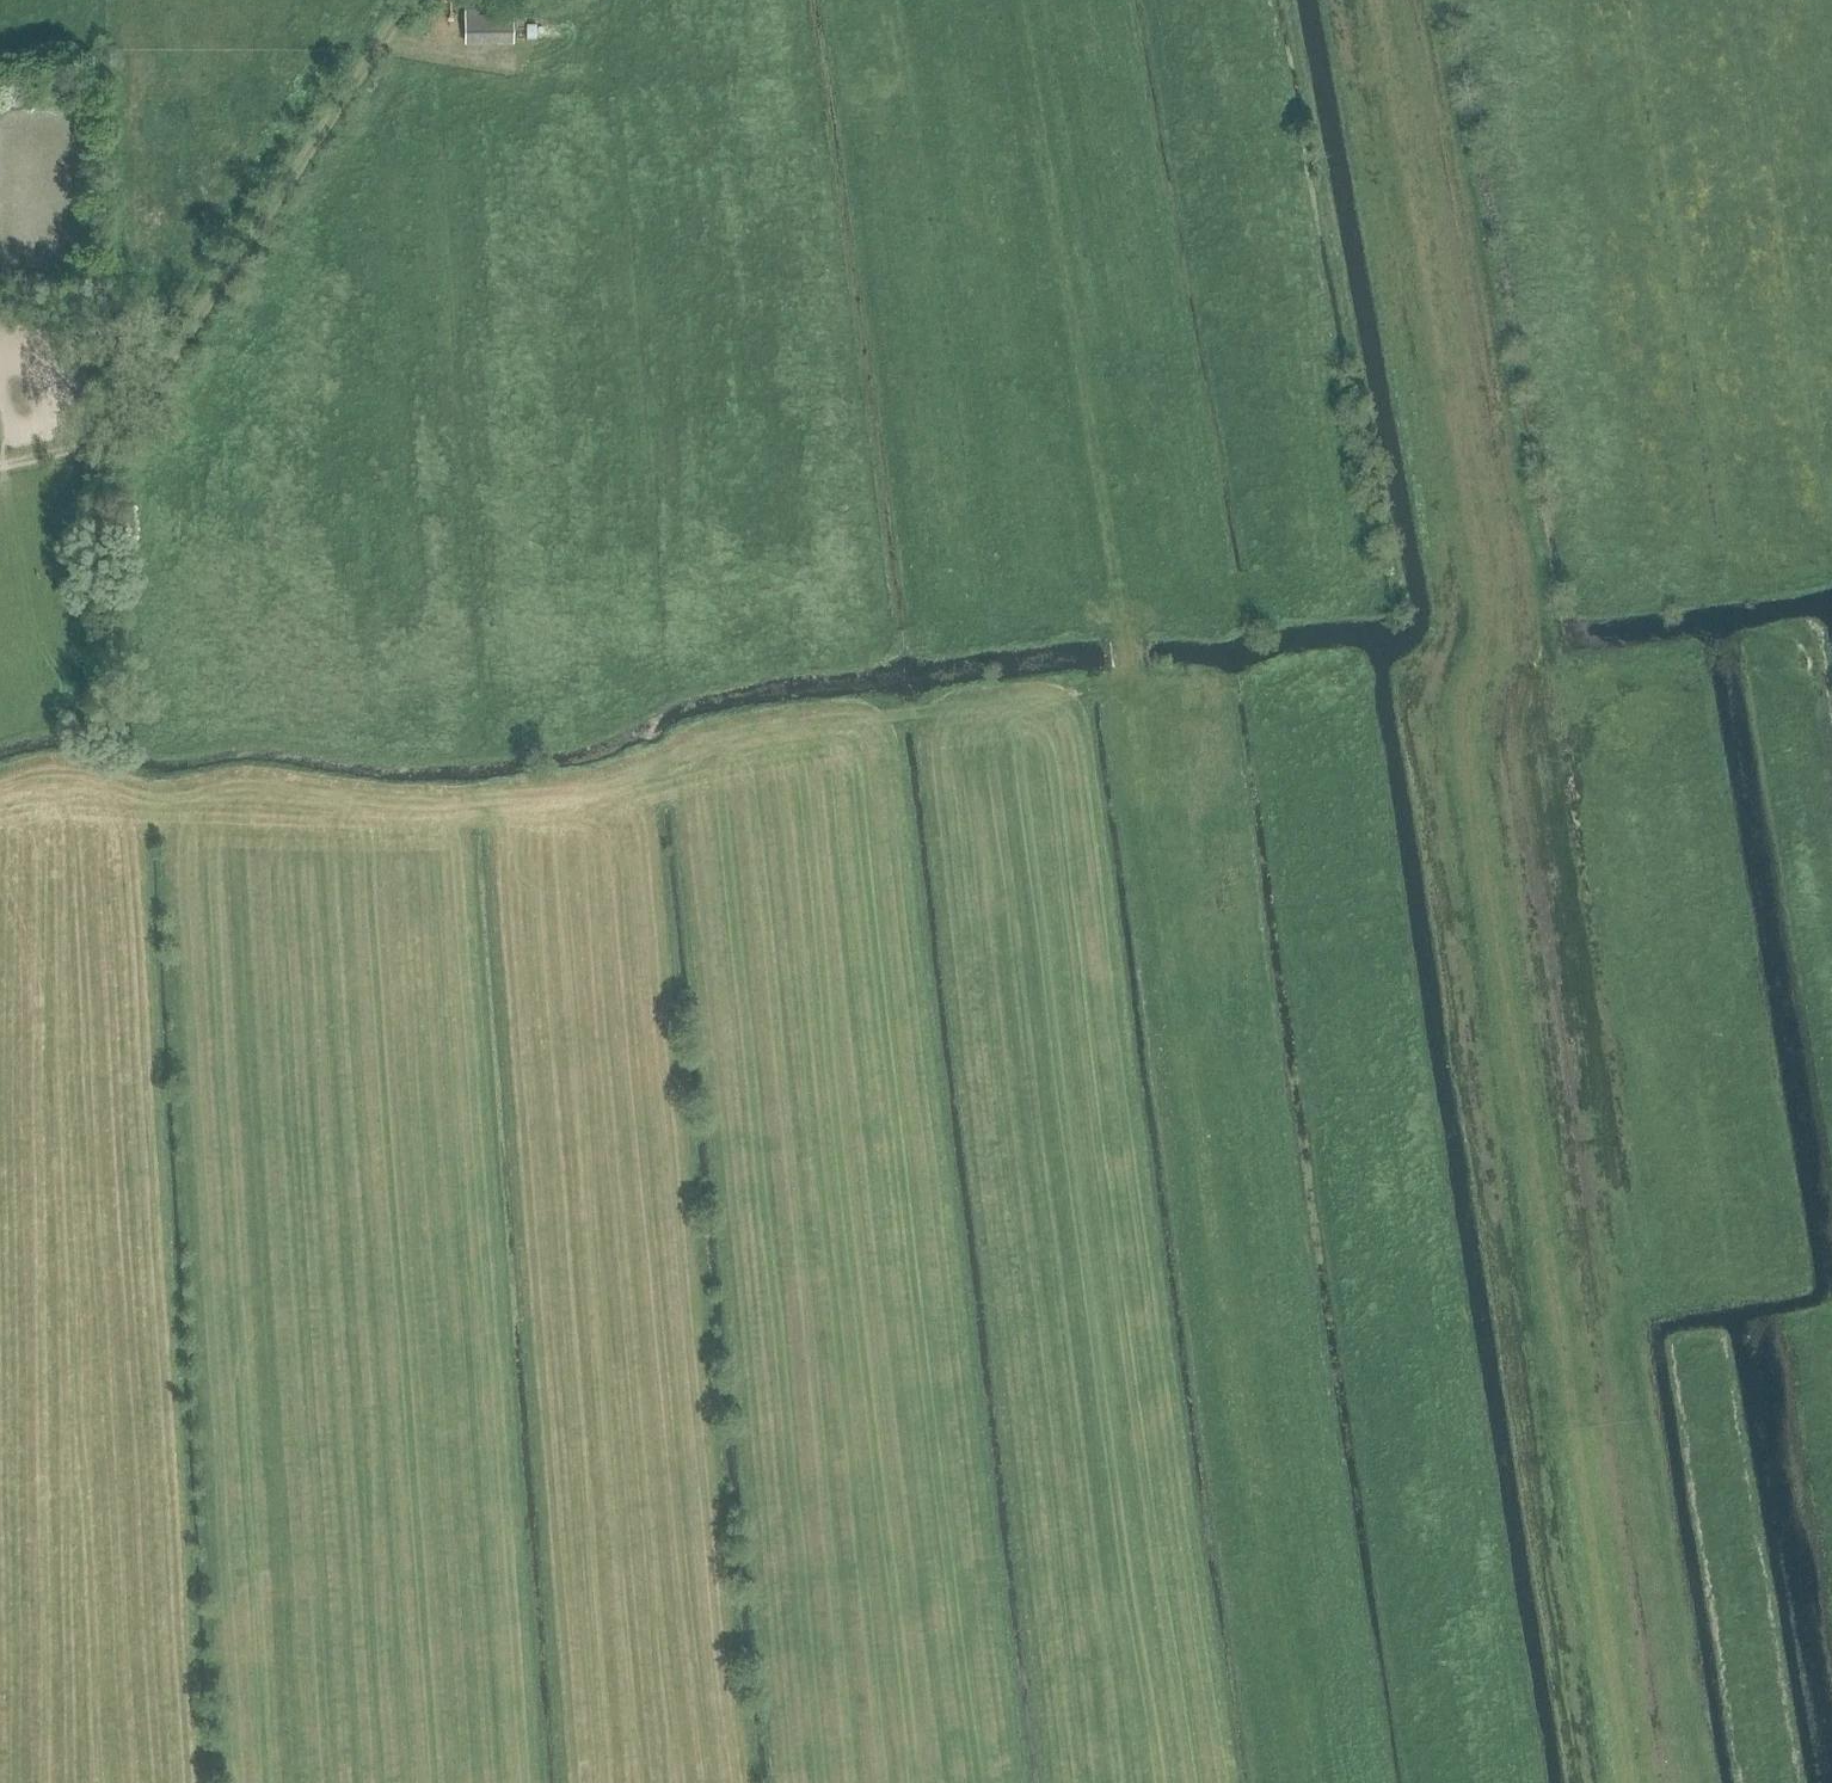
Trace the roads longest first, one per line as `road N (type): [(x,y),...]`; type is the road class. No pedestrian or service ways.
road 1 (track): [(120,441),(162,403),(417,0)]

